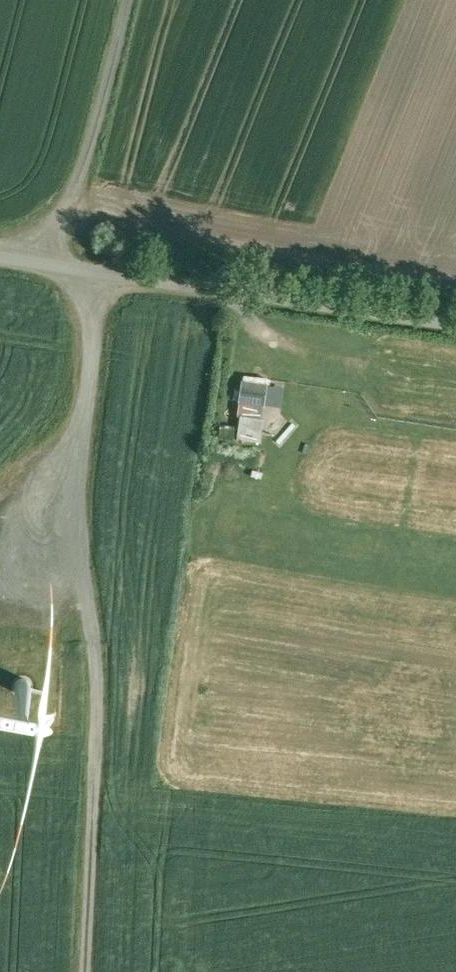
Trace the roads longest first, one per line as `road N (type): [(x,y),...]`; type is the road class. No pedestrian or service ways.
road 1 (unclassified): [(0,255),(455,322)]

